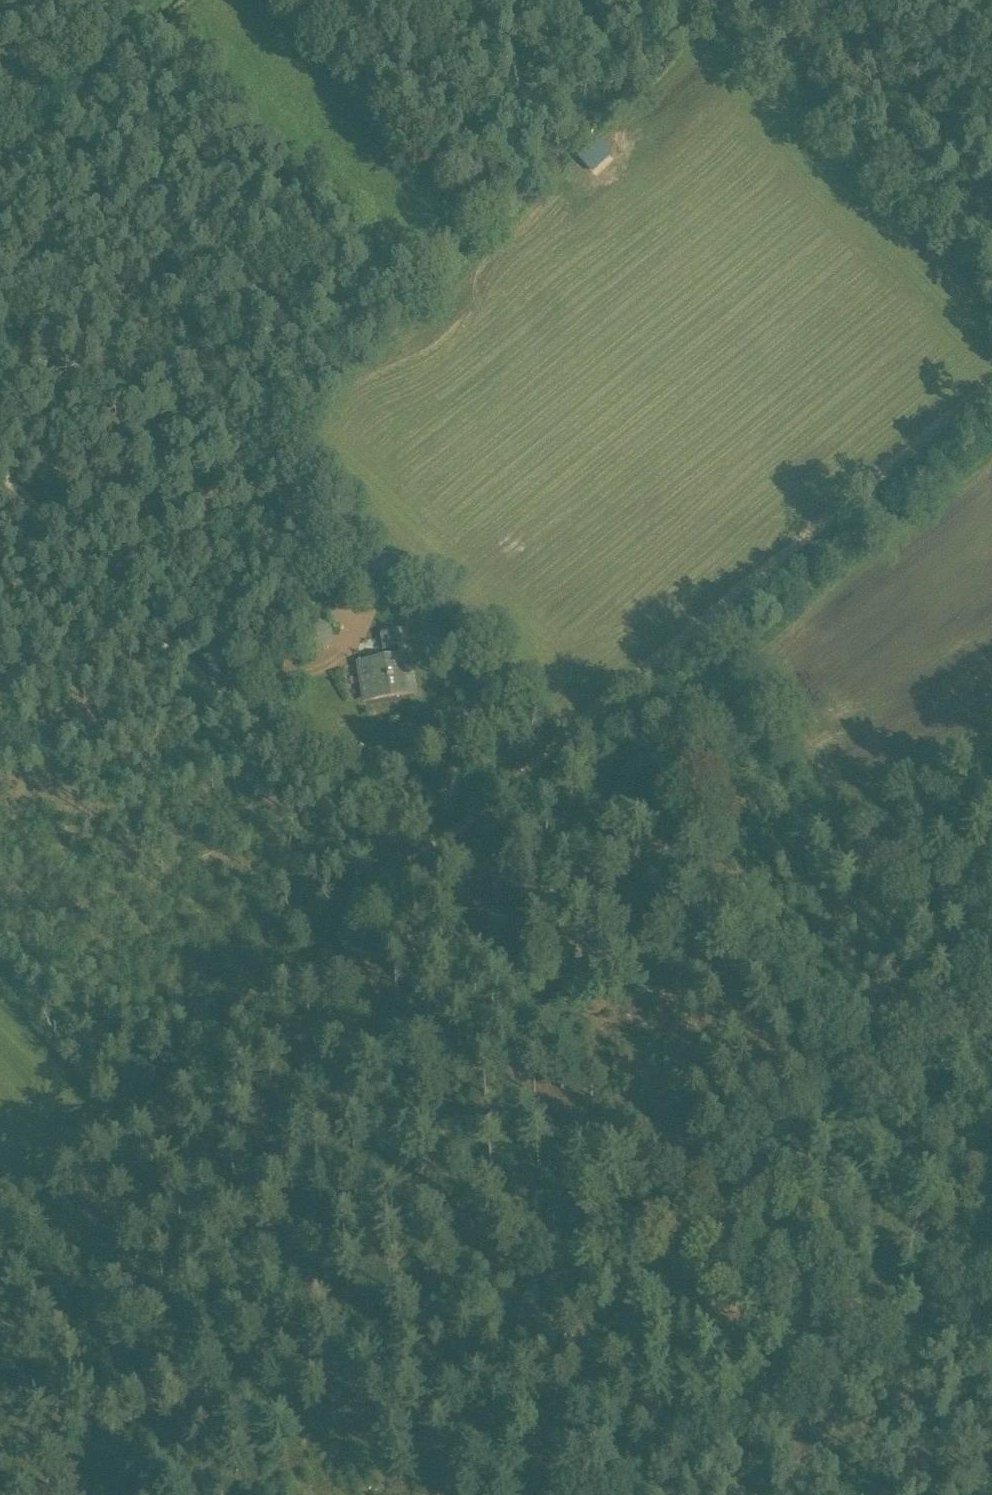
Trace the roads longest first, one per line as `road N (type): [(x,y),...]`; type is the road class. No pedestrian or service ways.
road 1 (track): [(402,875),(991,382)]
road 2 (track): [(402,875),(0,463)]
road 3 (track): [(991,1315),(570,1494)]
road 4 (track): [(135,1098),(402,875)]
road 5 (unclassified): [(0,127),(129,0)]

